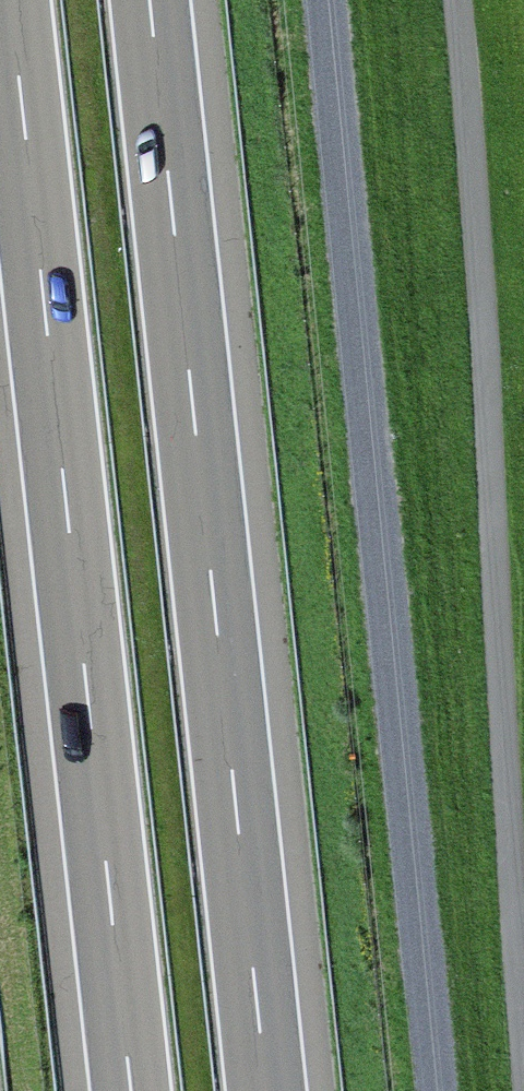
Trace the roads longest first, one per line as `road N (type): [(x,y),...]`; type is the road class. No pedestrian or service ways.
road 1 (motorway): [(278,1090),(162,0)]
road 2 (track): [(325,0),(438,1090)]
road 3 (motorway): [(19,0),(131,1090)]
road 4 (track): [(459,0),(523,1028)]

